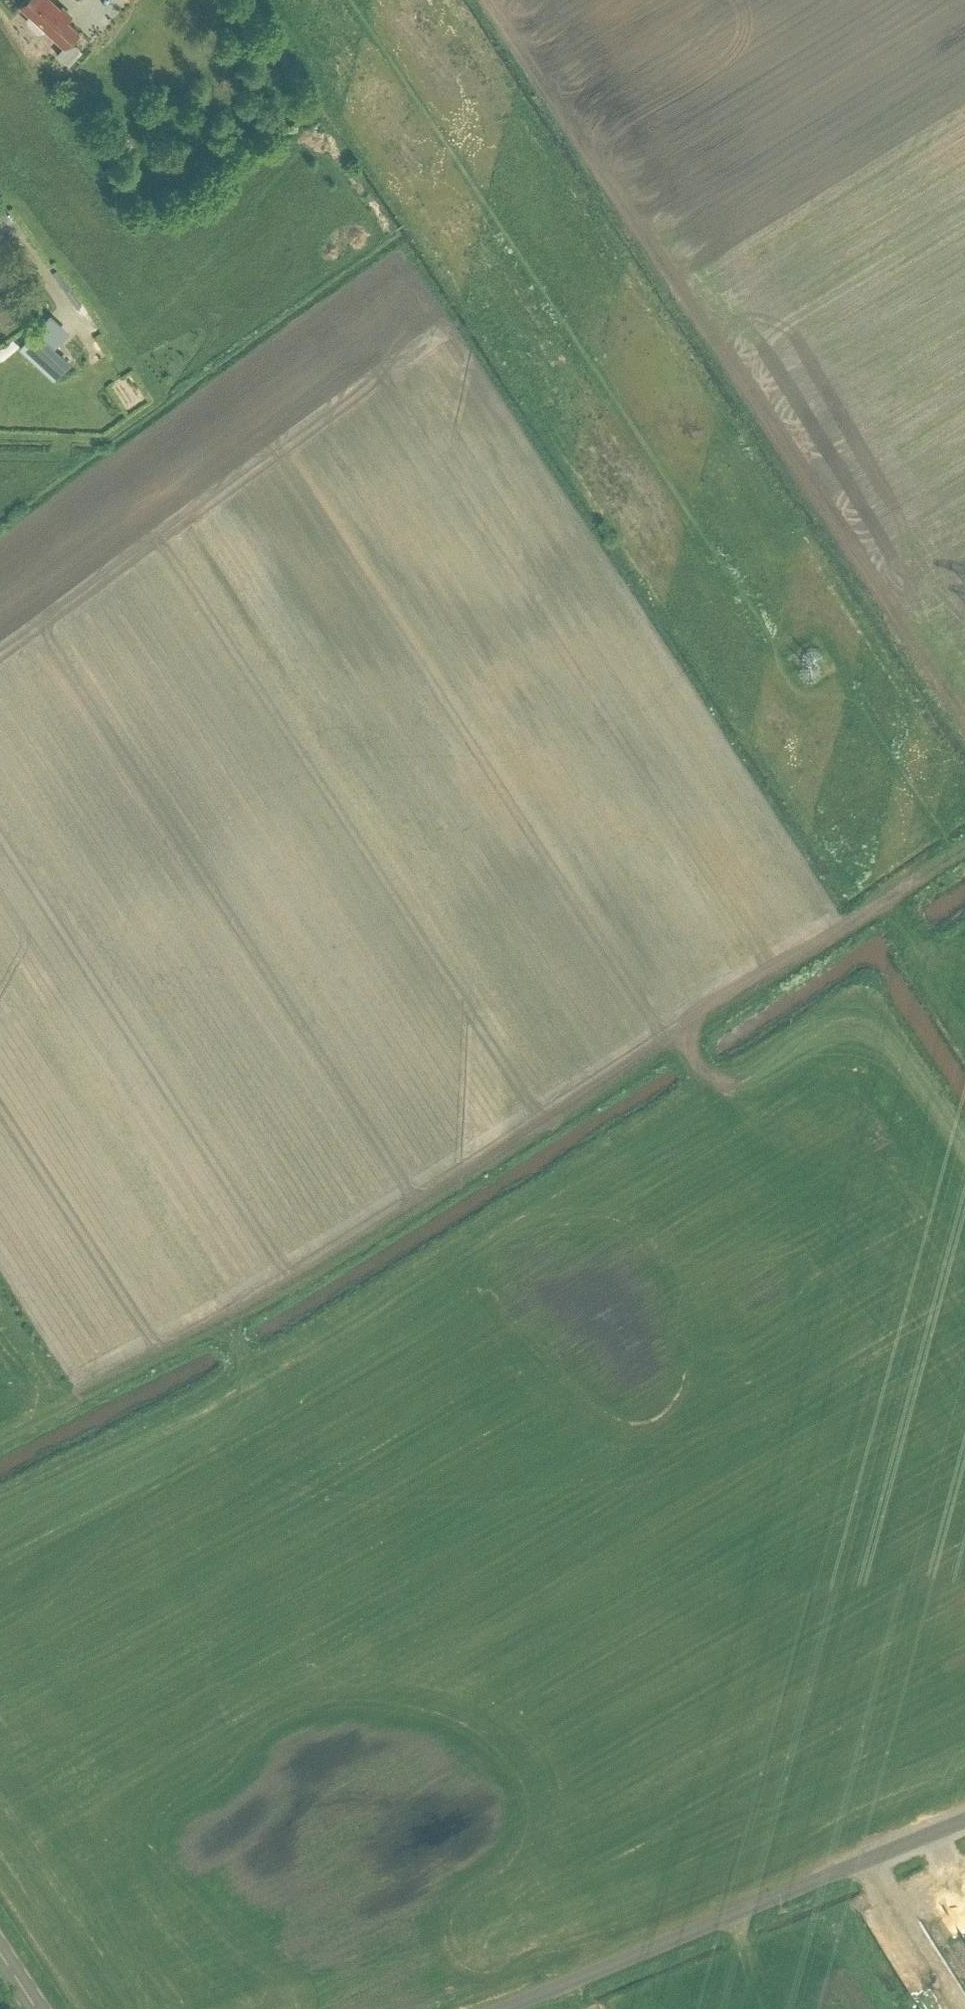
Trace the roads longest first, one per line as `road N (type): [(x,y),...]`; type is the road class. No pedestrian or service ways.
road 1 (unclassified): [(501,2008),(964,1821)]

